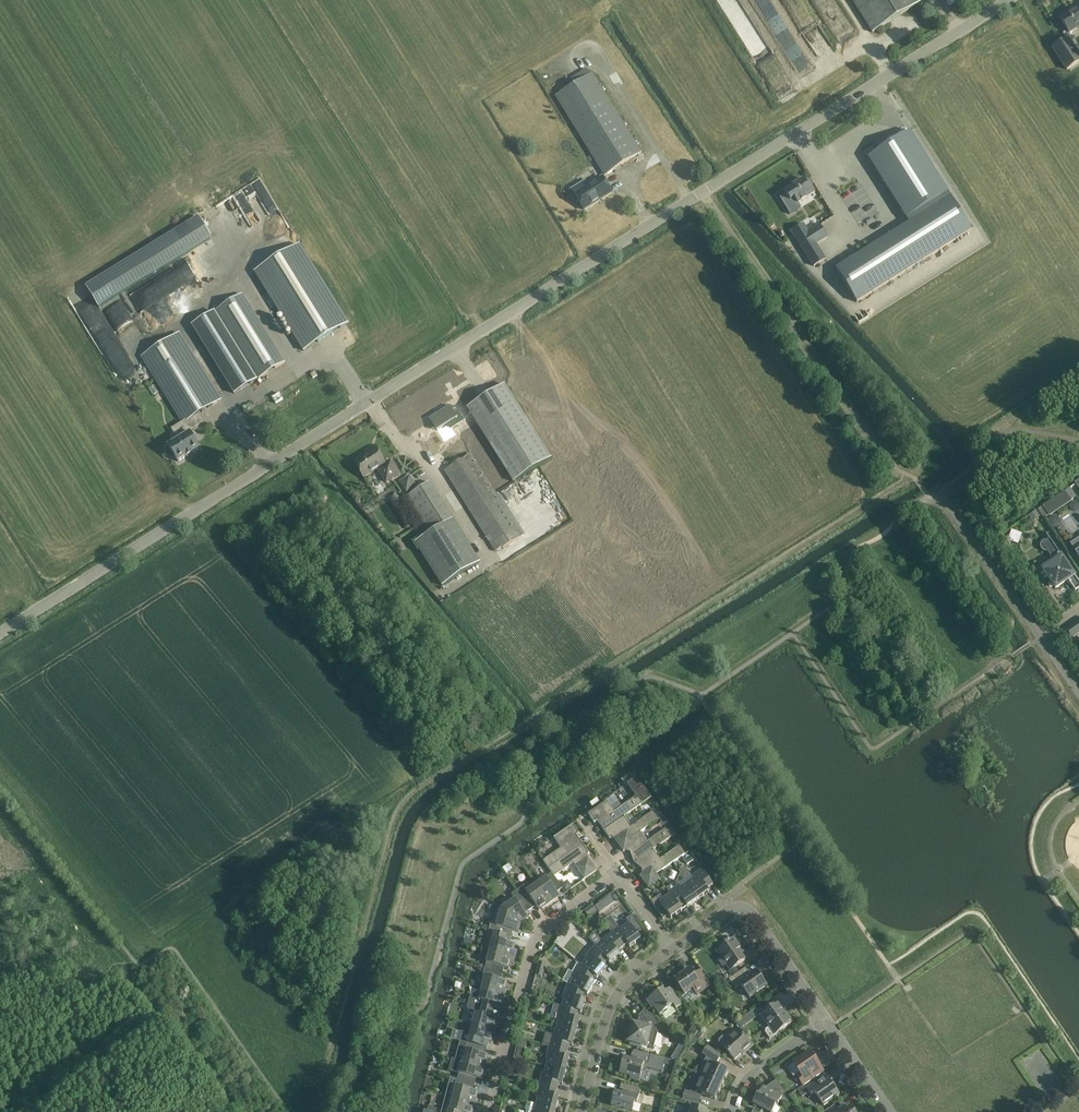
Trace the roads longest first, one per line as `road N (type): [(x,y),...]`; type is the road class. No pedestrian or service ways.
road 1 (unclassified): [(0,633),(1008,0)]
road 2 (residential): [(487,1111),(535,935),(617,874)]
road 3 (residential): [(581,1111),(618,993),(670,950)]
road 4 (residential): [(827,1020),(739,907)]
road 5 (residential): [(730,1111),(746,1079),(827,1020)]

